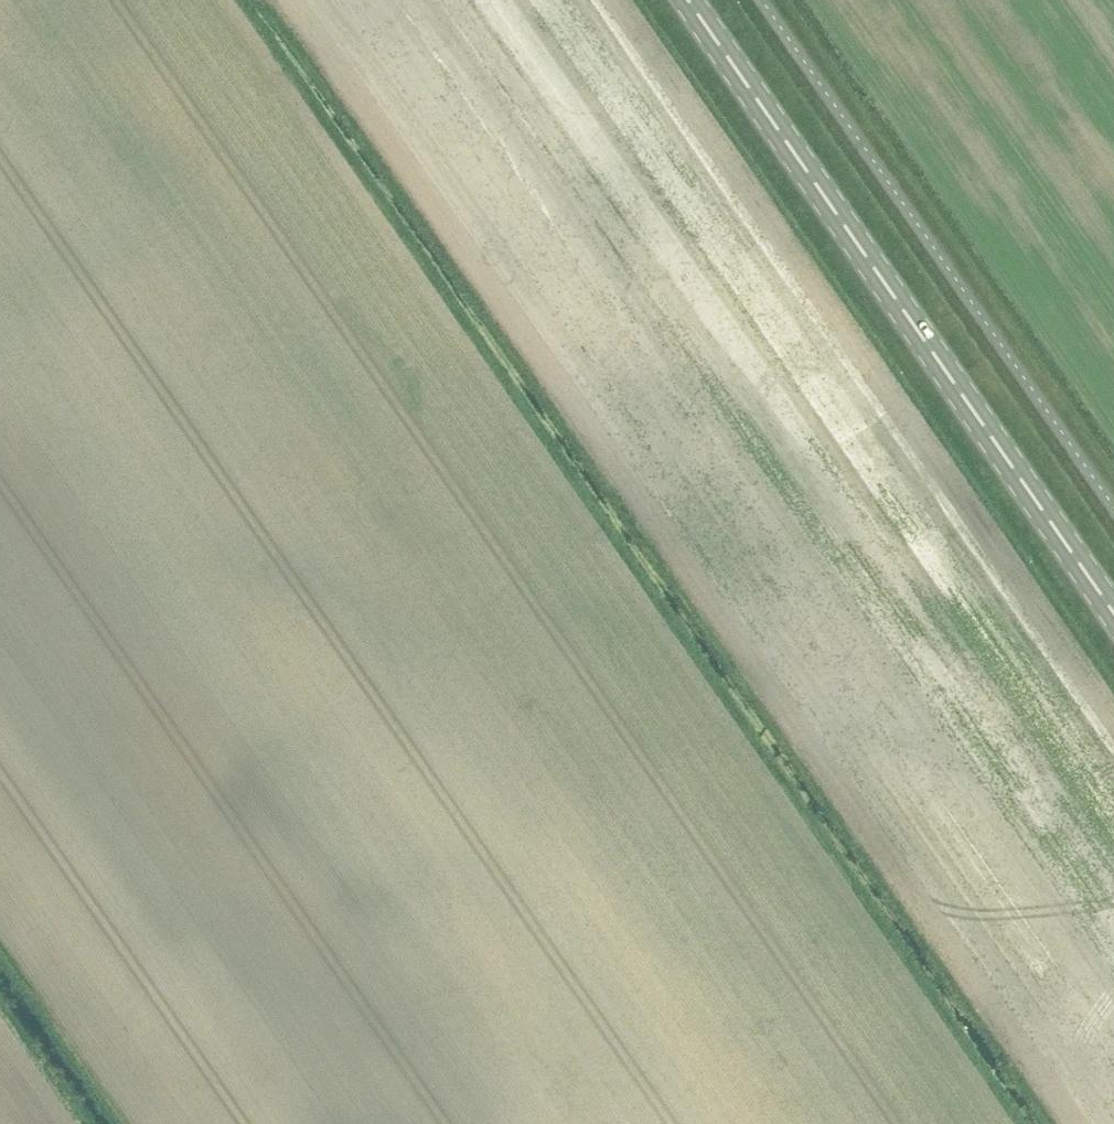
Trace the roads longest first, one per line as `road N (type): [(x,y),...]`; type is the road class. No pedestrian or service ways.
road 1 (primary): [(1113,608),(694,0)]

